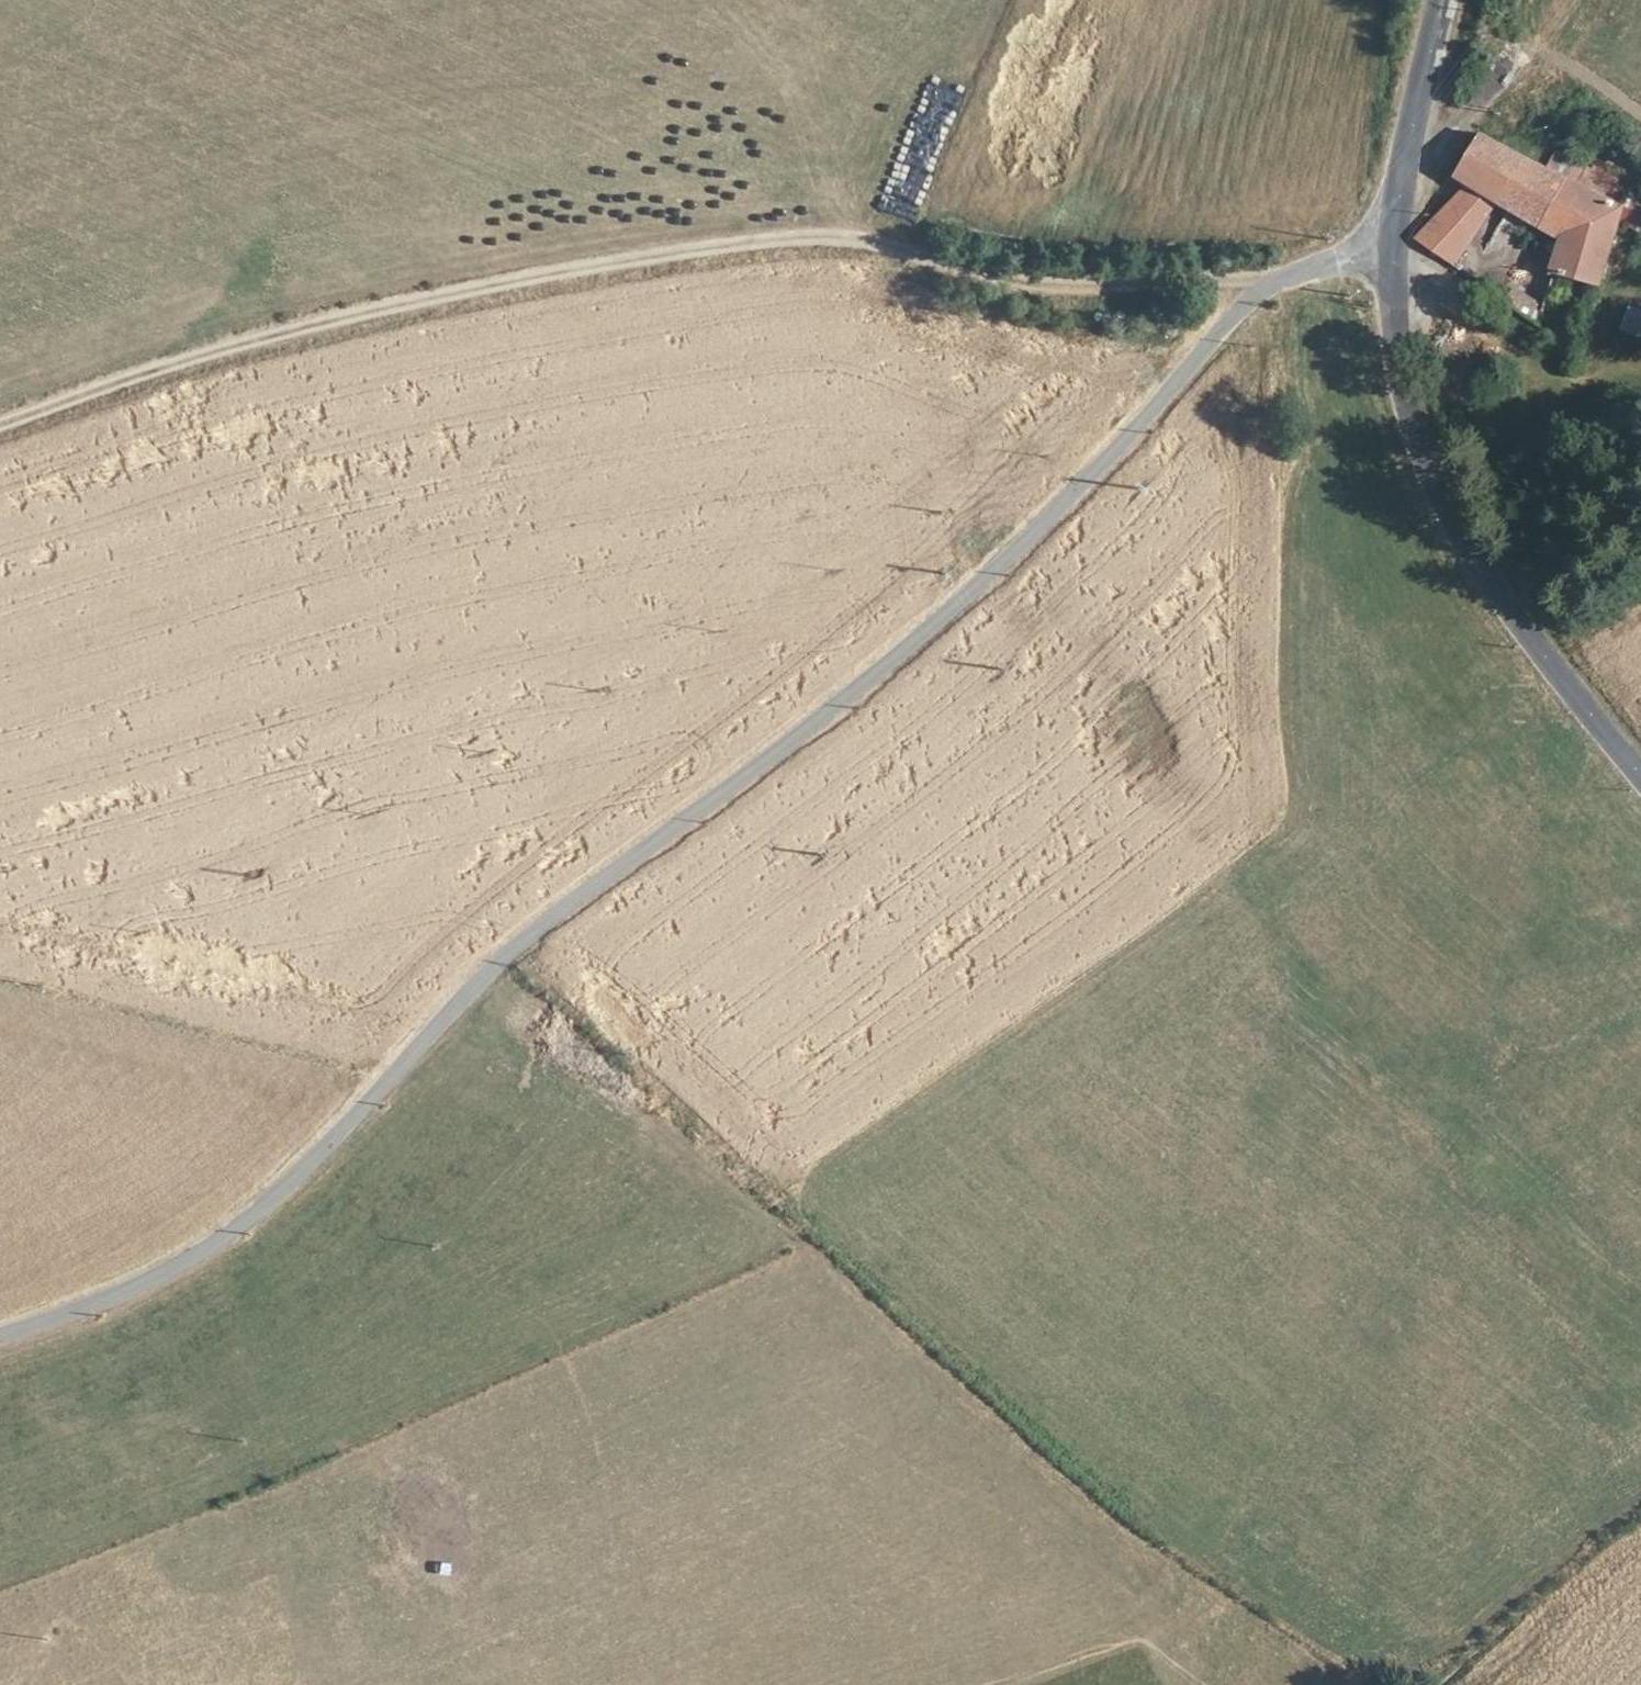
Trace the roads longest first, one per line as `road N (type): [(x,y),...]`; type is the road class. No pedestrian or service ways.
road 1 (unclassified): [(1395,237),(1260,291),(1006,560),(847,698),(511,951),(244,1221),(121,1294),(0,1336)]
road 2 (tertiary): [(1395,237),(1395,315),(1408,397),(1442,493),(1527,631),(1640,769)]
road 3 (tertiary): [(1440,0),(1395,237)]

